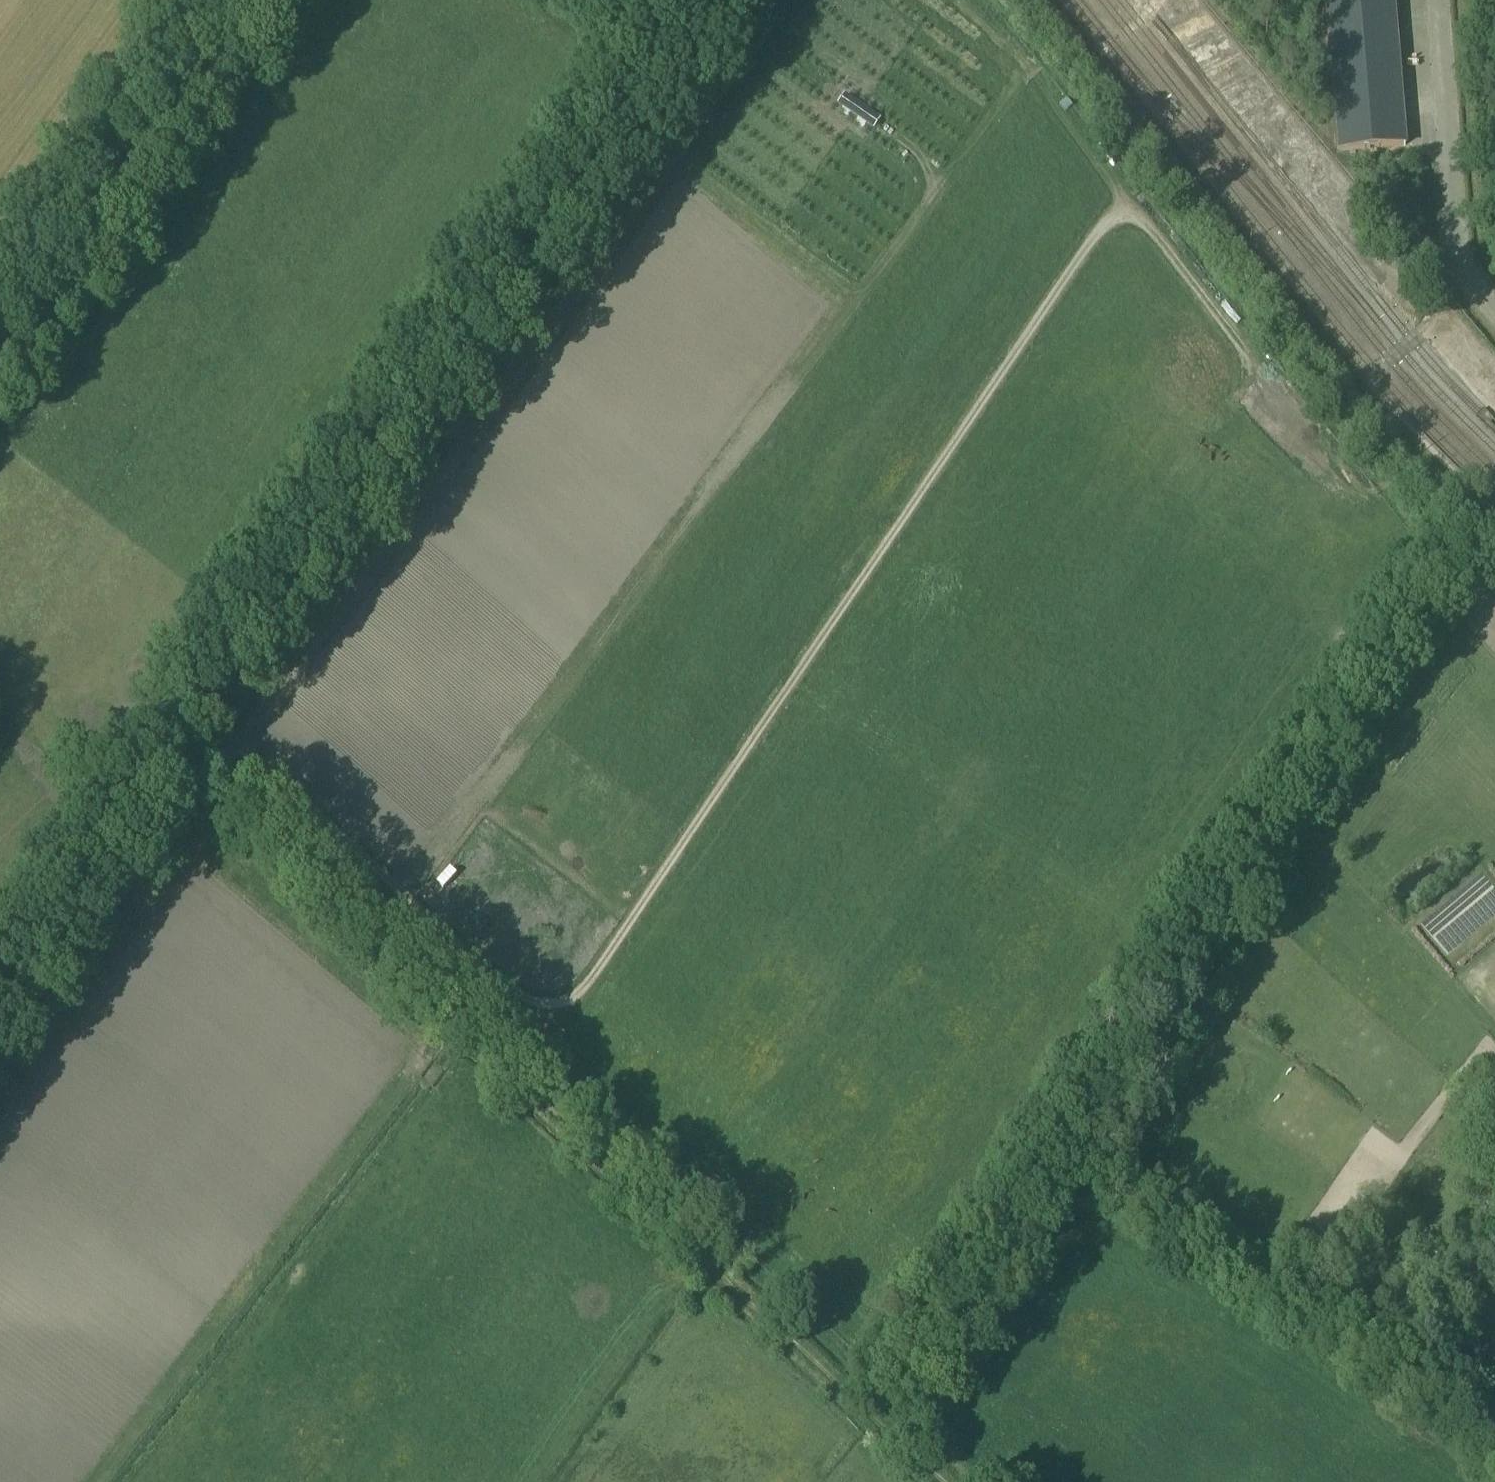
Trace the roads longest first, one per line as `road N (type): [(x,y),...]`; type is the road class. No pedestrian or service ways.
road 1 (track): [(933,1481),(192,778),(0,1024)]
road 2 (track): [(0,294),(214,0)]
road 3 (unclassified): [(1494,321),(1469,288),(1452,212),(1435,0)]

